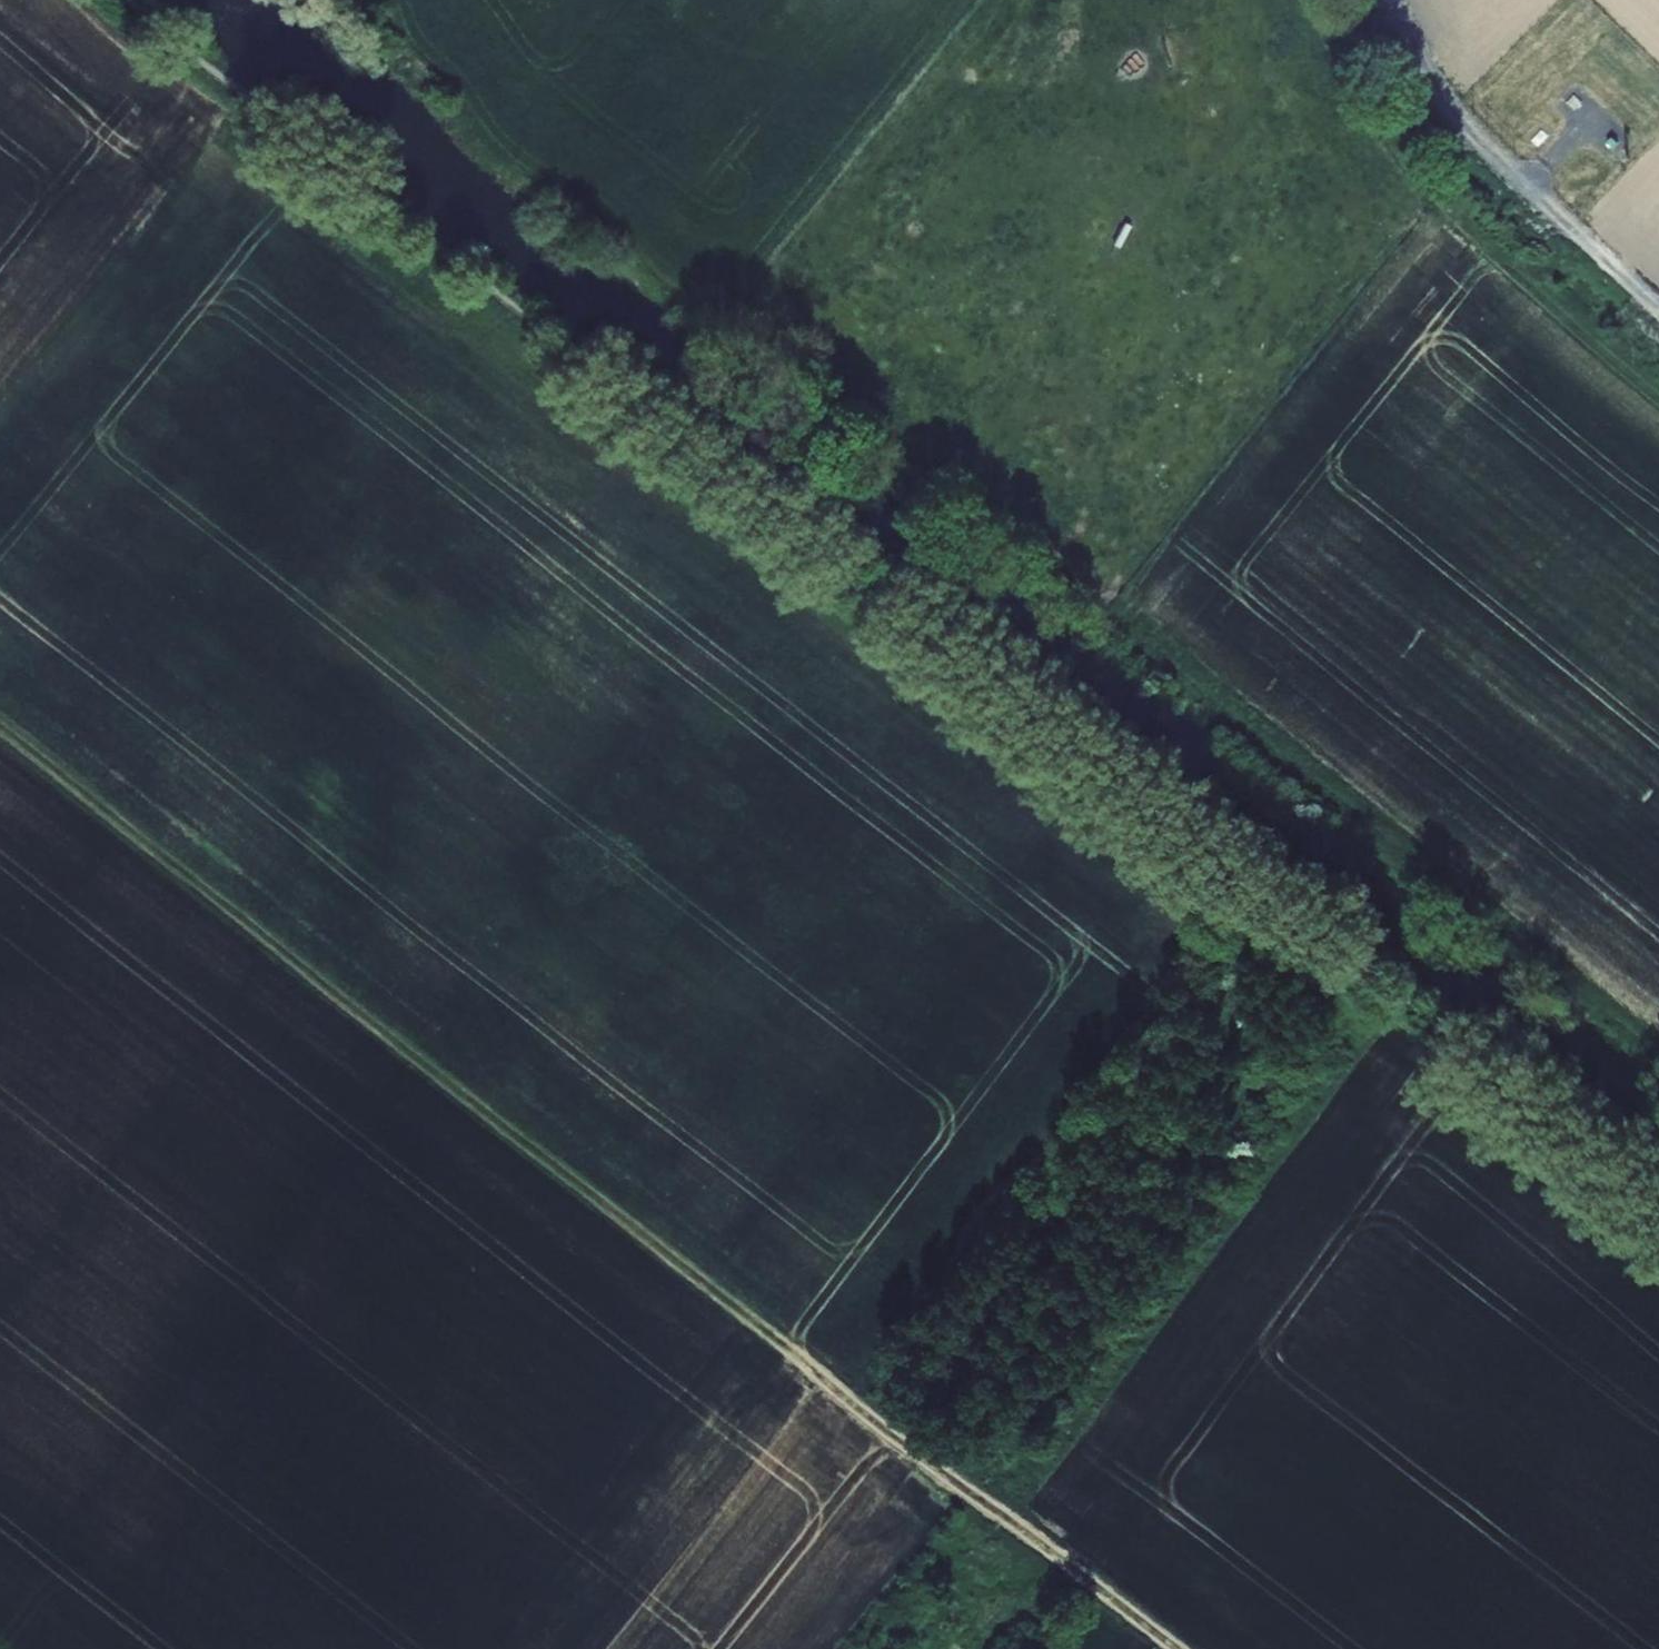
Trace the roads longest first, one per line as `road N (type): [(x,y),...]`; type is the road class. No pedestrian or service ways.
road 1 (track): [(1160,1648),(0,740)]
road 2 (track): [(1658,308),(1482,144),(1453,111),(1392,0)]

